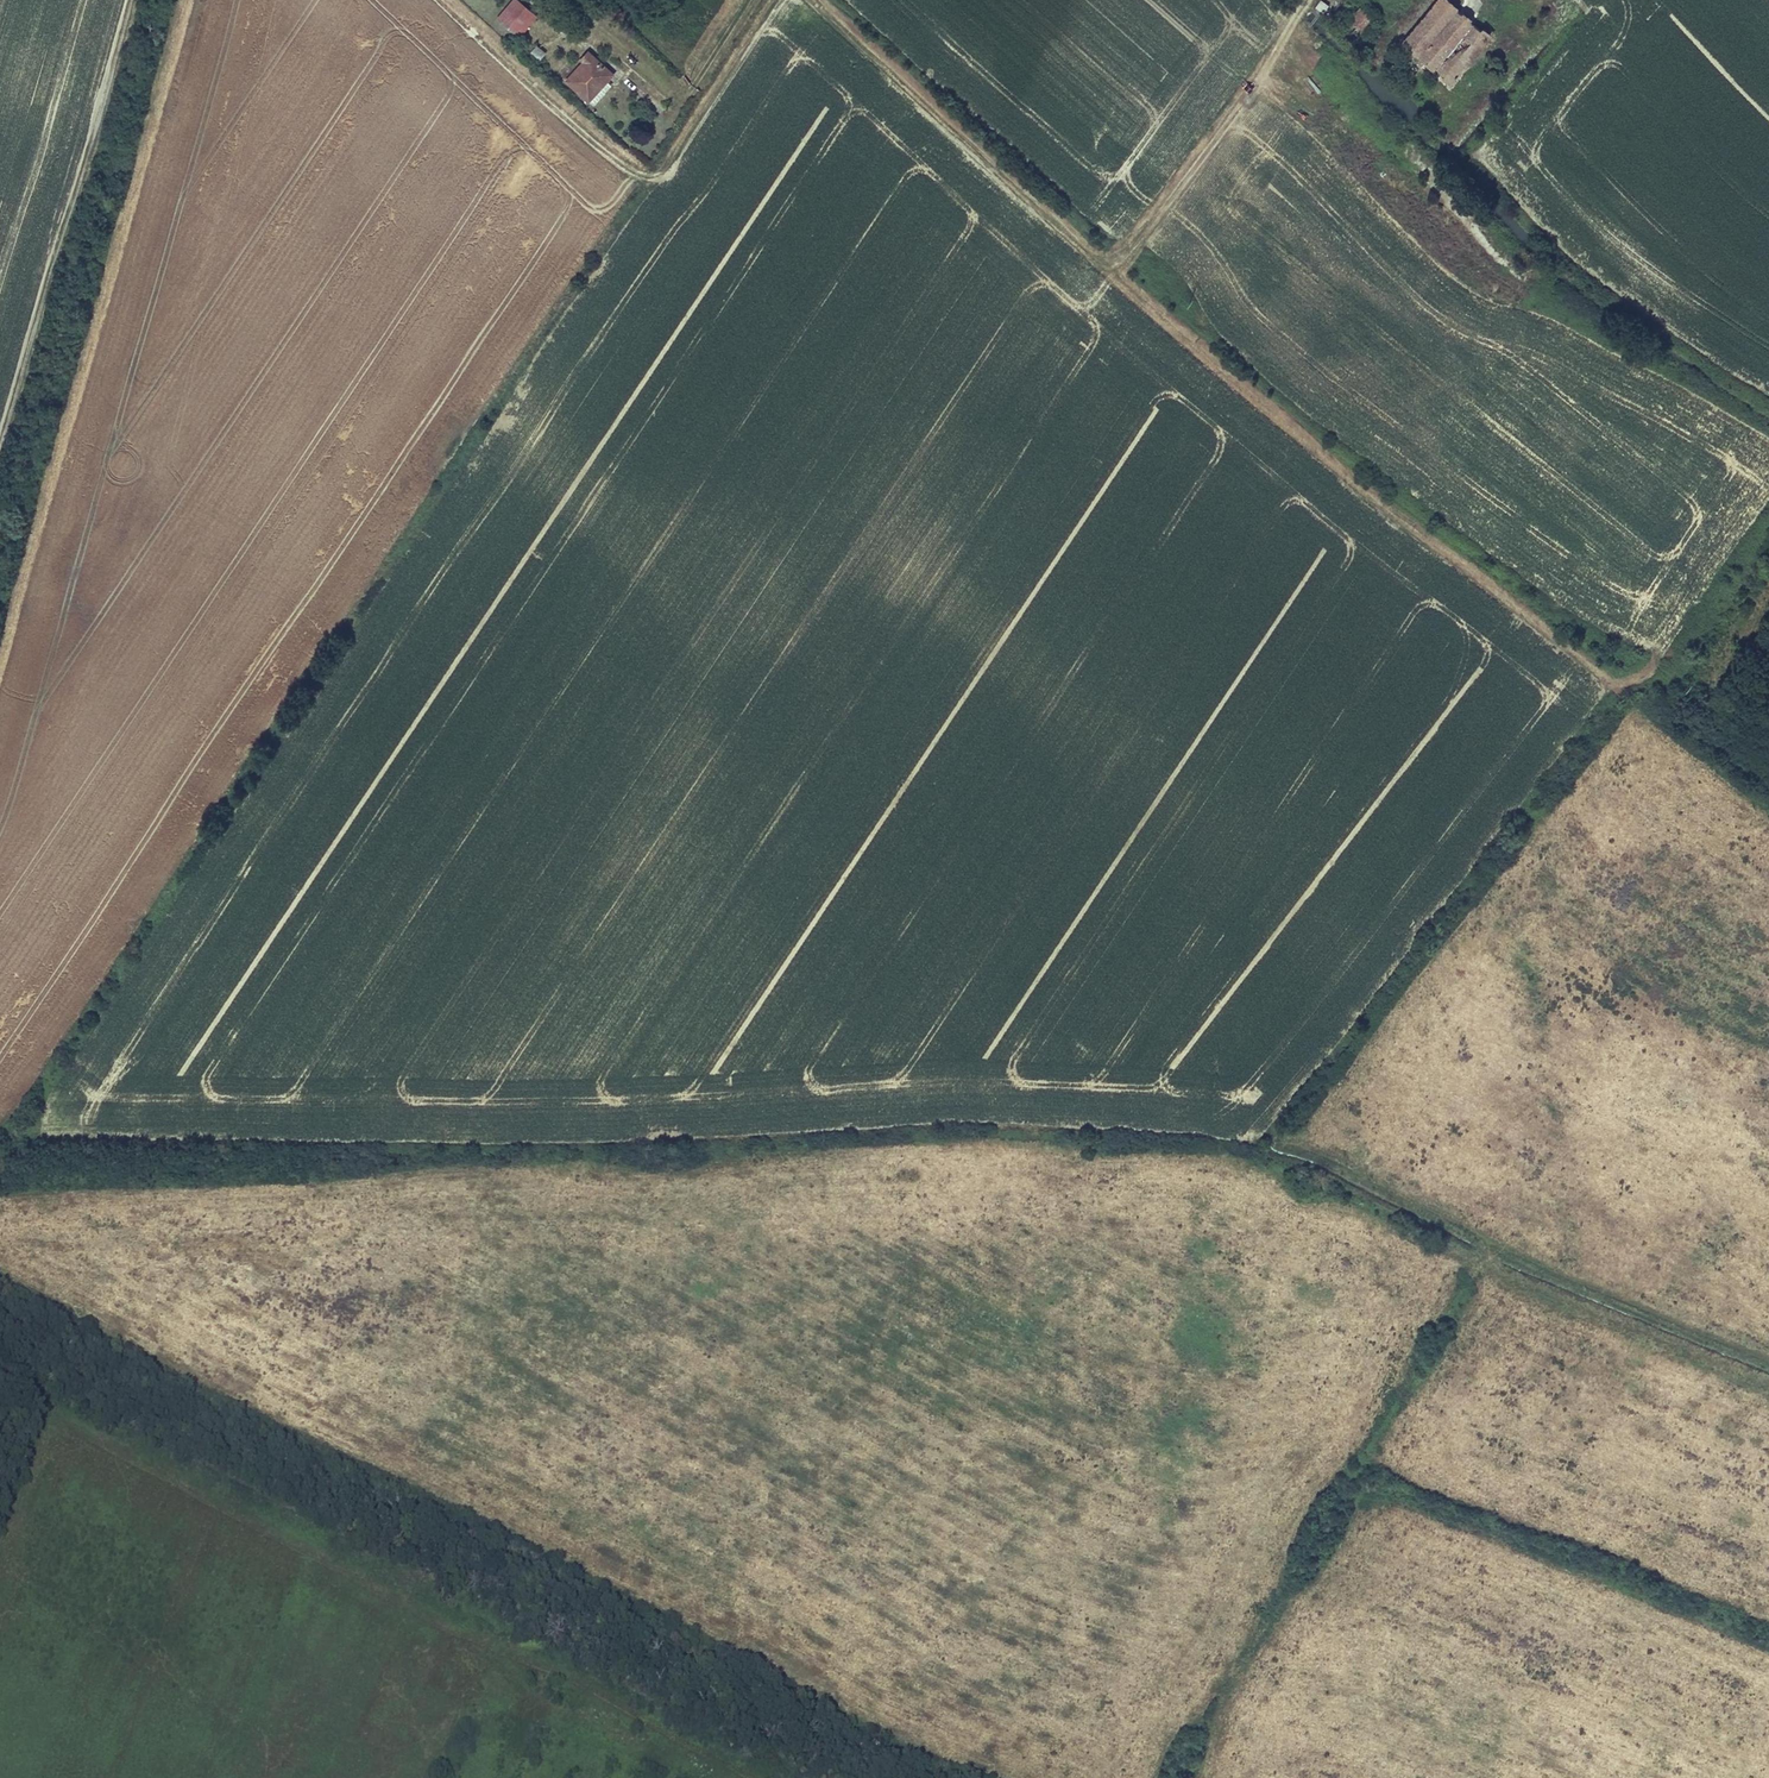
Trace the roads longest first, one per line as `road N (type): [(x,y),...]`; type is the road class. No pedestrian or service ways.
road 1 (unclassified): [(696,83),(709,96),(774,0)]

